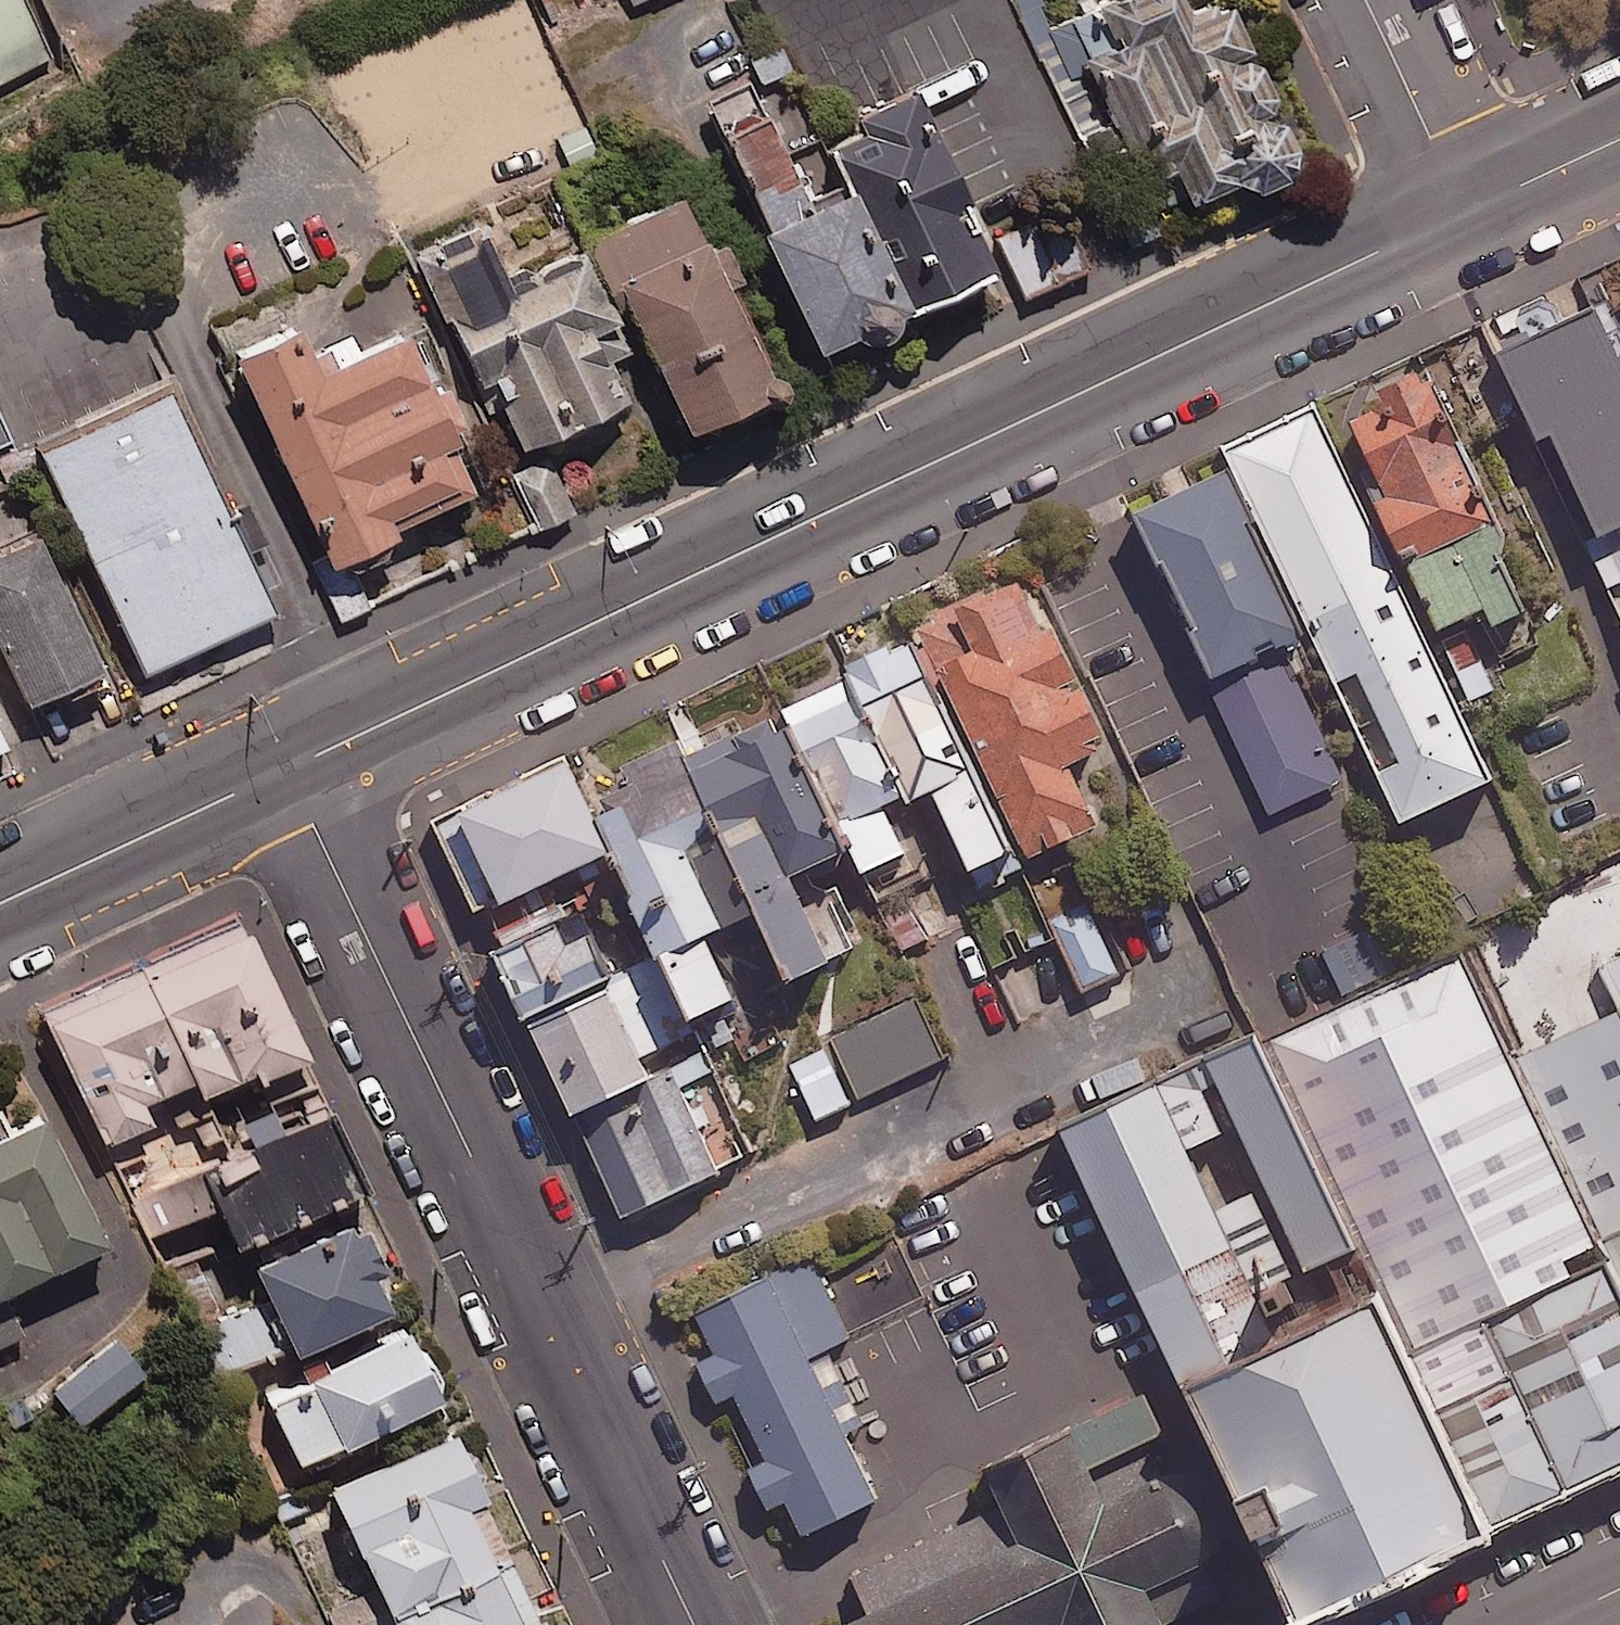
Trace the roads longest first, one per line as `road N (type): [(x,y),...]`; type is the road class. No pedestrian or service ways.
road 1 (tertiary): [(1468,217),(285,772)]
road 2 (residential): [(692,1624),(285,772)]
road 3 (tertiary): [(285,772),(0,907)]
road 4 (unclassified): [(1468,217),(1364,0)]
road 5 (tertiary): [(1619,144),(1468,217)]

